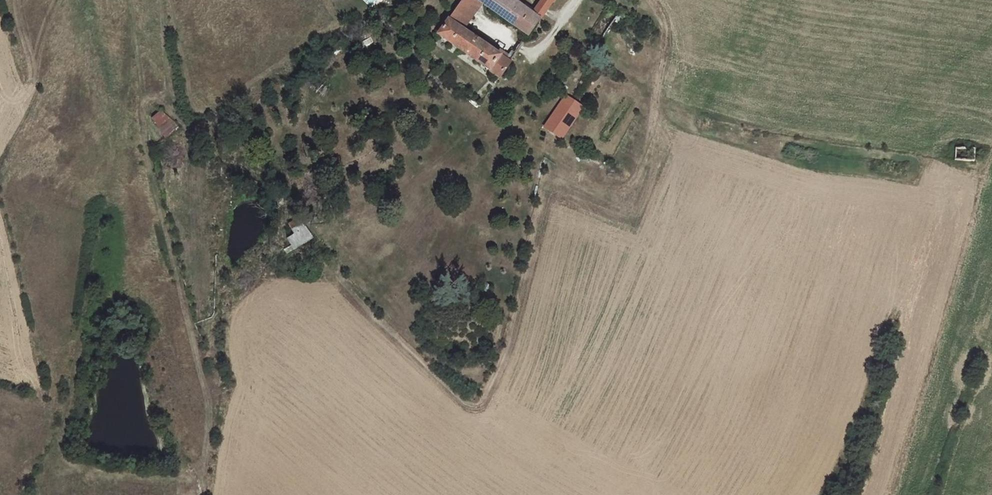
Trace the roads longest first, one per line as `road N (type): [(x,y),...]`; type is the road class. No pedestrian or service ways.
road 1 (track): [(131,0),(121,148),(58,437)]

